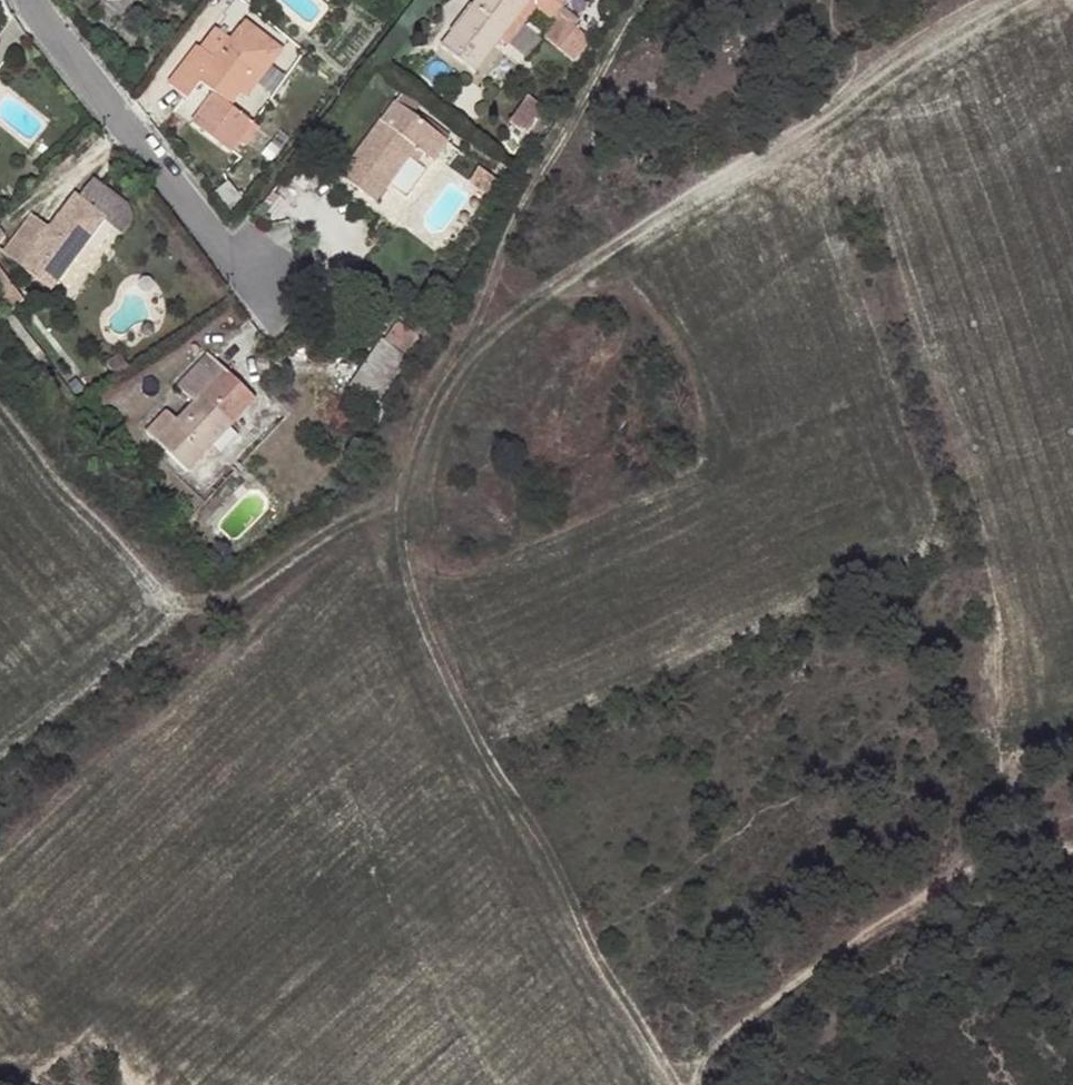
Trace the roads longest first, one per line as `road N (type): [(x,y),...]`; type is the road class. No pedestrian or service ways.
road 1 (residential): [(24,0),(275,304)]

